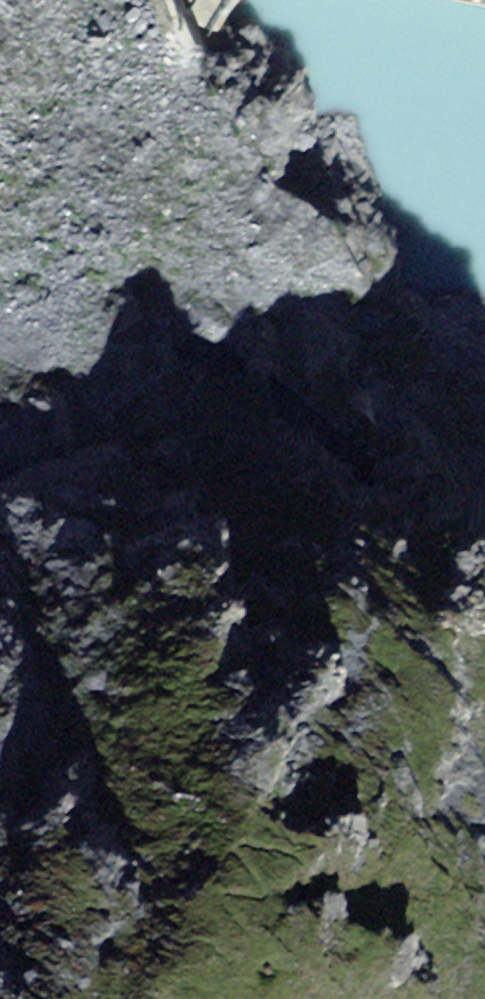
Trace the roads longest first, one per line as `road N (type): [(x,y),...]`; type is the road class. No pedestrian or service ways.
road 1 (track): [(0,450),(9,390),(96,344),(172,362),(278,429),(413,594),(484,661)]
road 2 (track): [(484,473),(364,413),(144,252),(45,168),(0,85)]
road 3 (track): [(484,825),(394,704),(94,640),(34,606),(0,548)]

